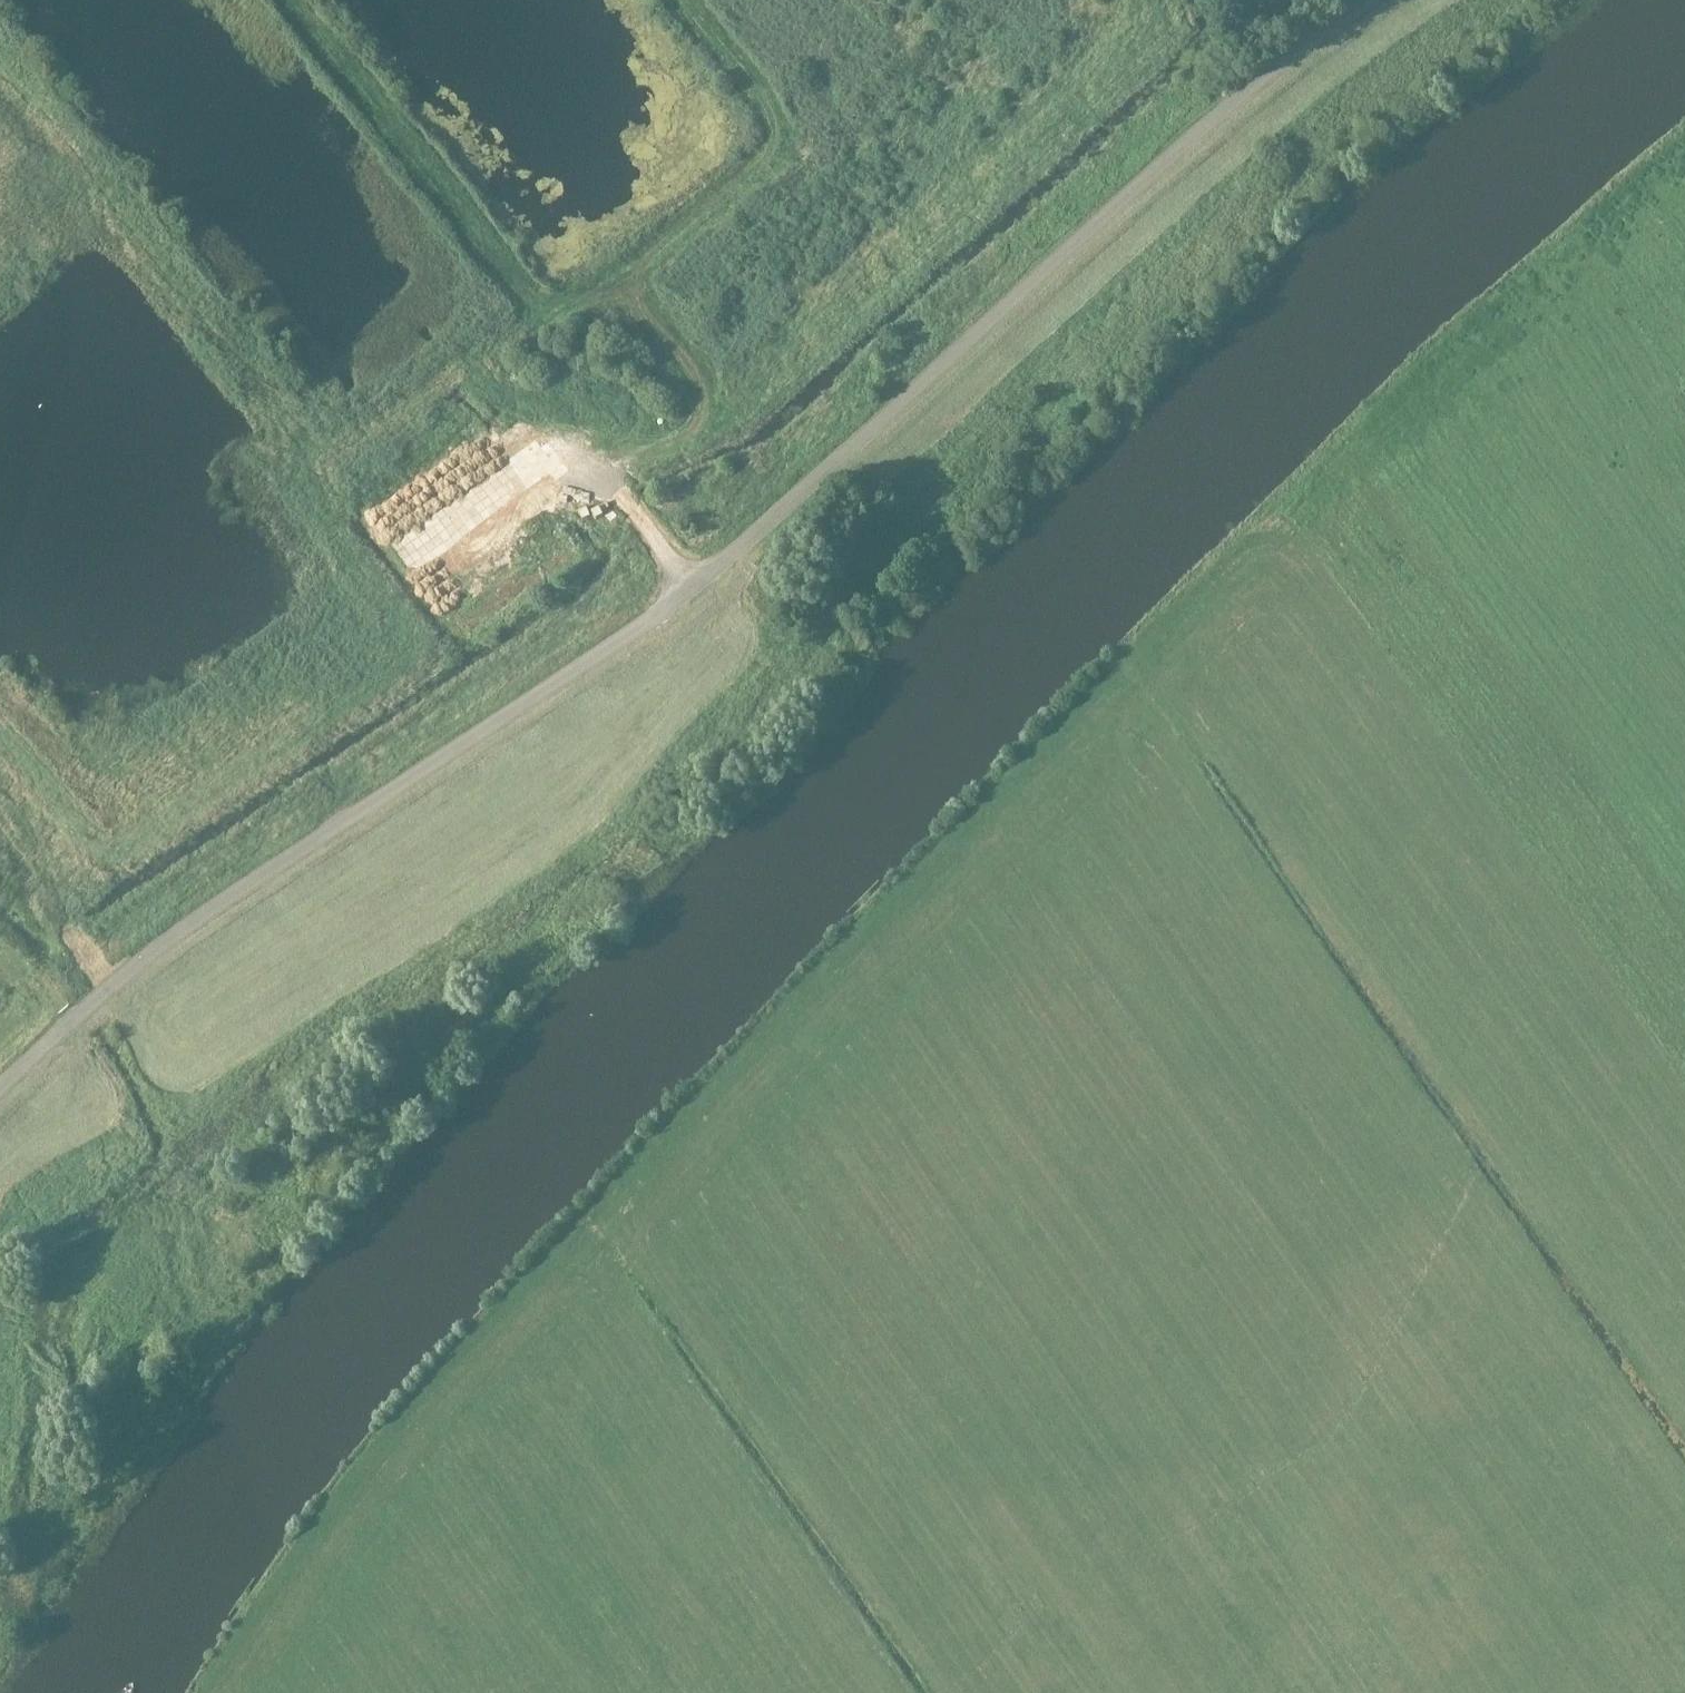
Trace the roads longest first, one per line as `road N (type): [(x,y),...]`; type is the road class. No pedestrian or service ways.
road 1 (unclassified): [(0,1090),(149,957),(629,633),(748,542),(1235,97),(1361,0)]
road 2 (track): [(613,491),(689,588)]

